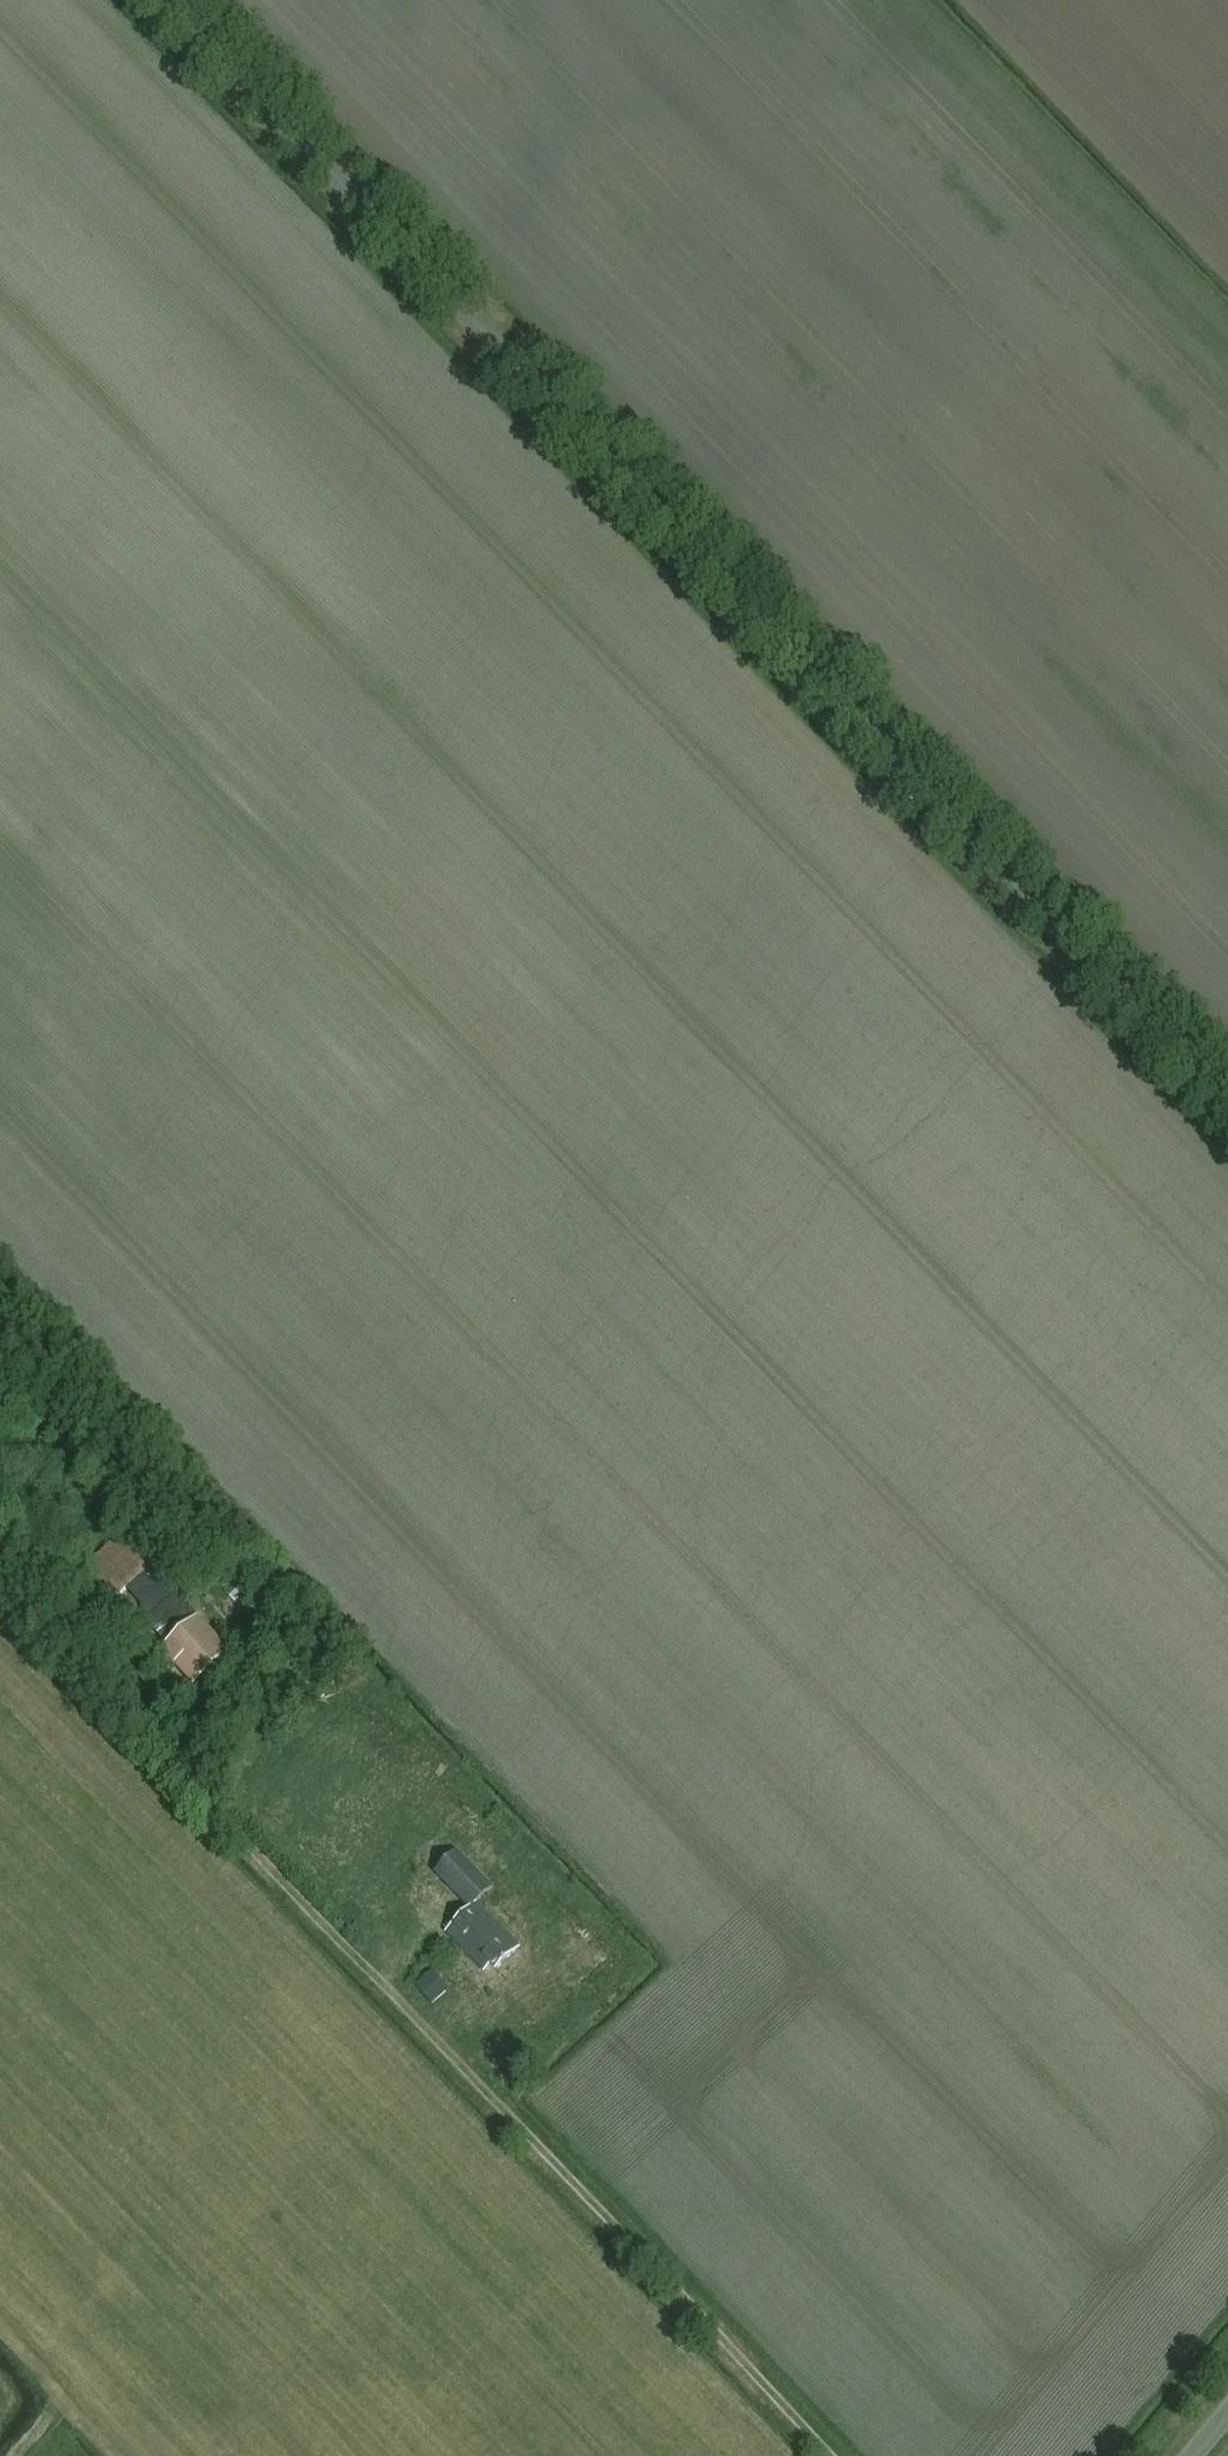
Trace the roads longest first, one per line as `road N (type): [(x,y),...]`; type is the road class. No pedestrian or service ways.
road 1 (unclassified): [(1227,1108),(163,0)]
road 2 (track): [(840,2455),(369,1974)]

